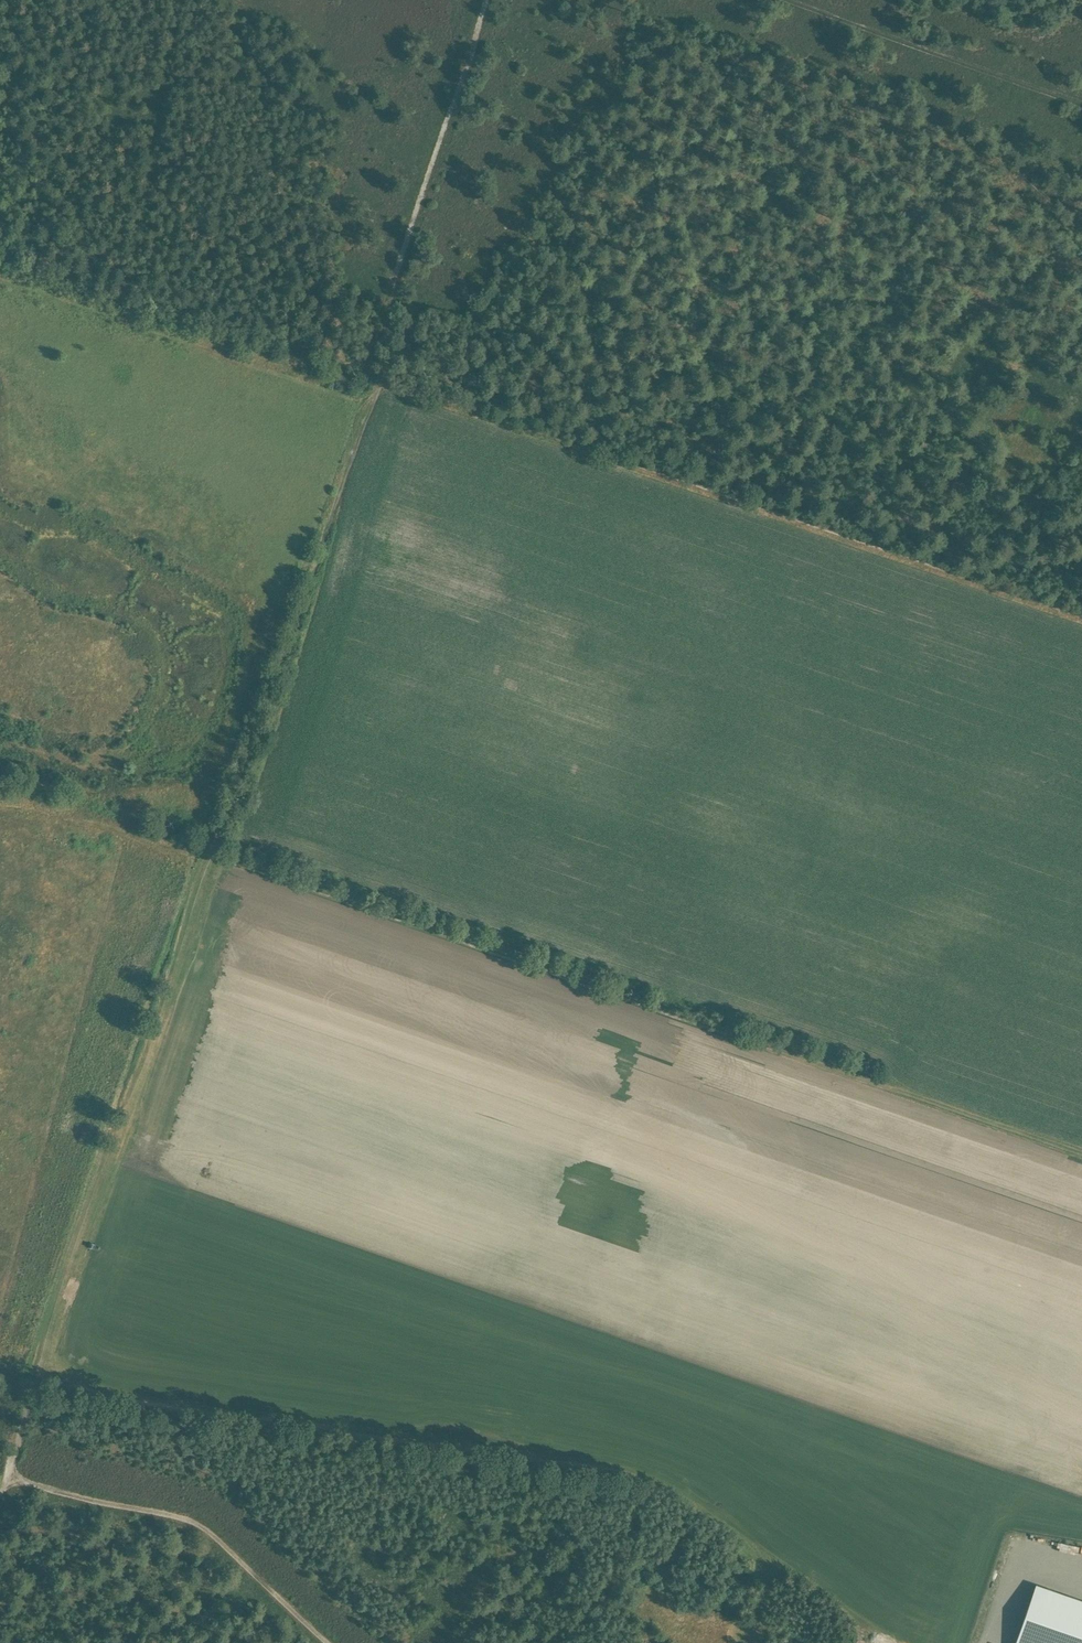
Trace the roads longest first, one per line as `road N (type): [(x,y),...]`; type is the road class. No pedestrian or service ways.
road 1 (track): [(2,1473),(372,371)]
road 2 (track): [(214,855),(1081,1158)]
road 3 (track): [(1081,614),(372,371)]
road 4 (track): [(372,371),(361,367),(487,0)]
road 5 (track): [(361,367),(0,242)]
road 6 (track): [(2,1473),(188,1515),(330,1642)]

